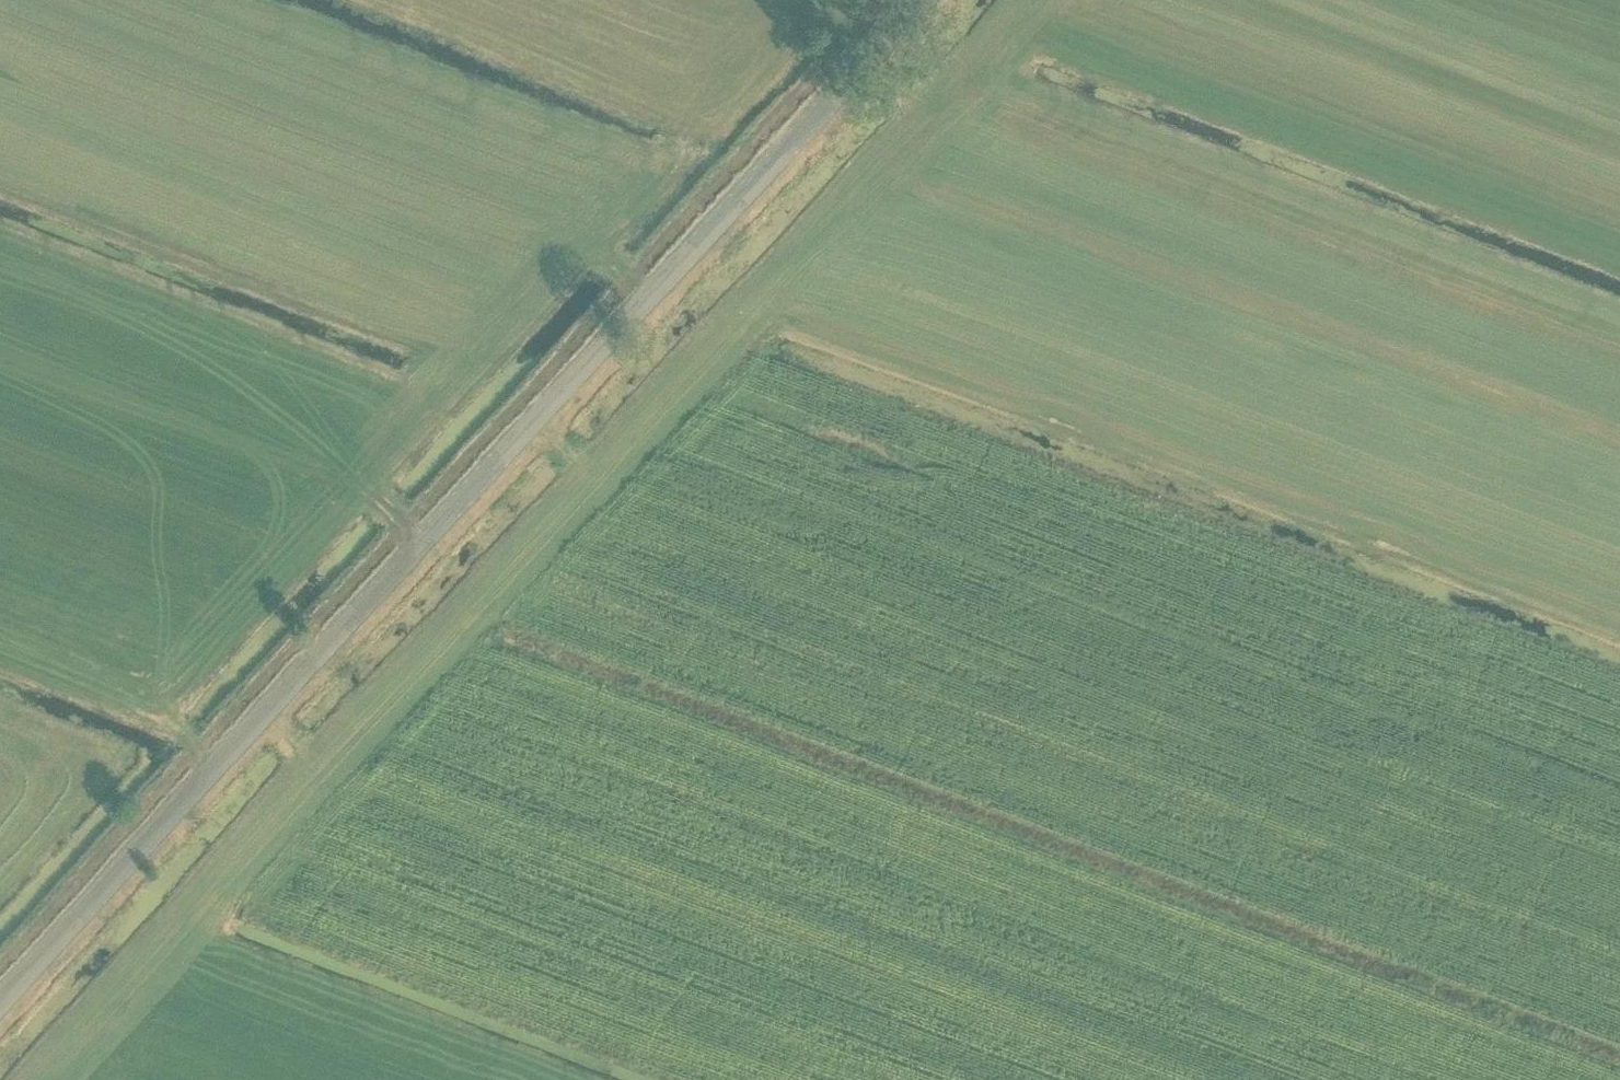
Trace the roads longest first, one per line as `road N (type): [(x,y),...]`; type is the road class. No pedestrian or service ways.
road 1 (tertiary): [(0,987),(915,0)]

